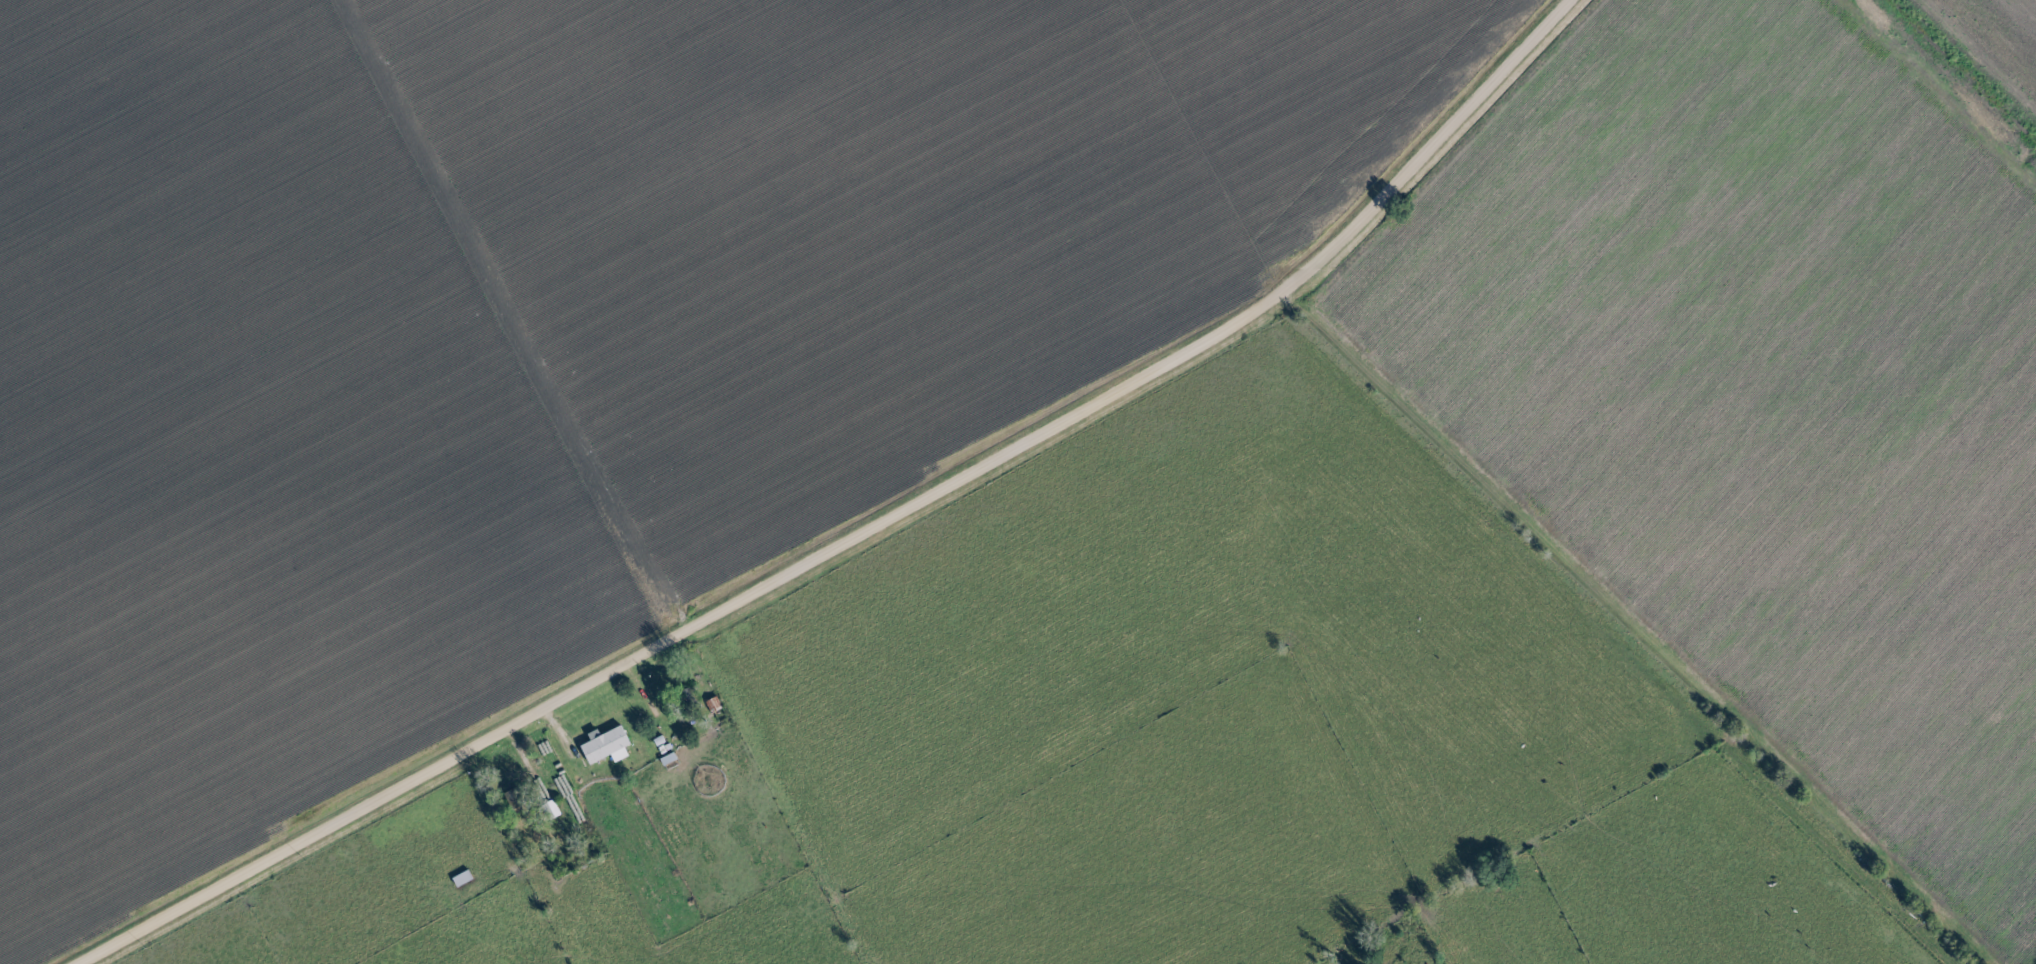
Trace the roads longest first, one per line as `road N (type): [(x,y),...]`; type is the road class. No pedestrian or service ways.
road 1 (residential): [(87,963),(1263,308),(1556,0)]

